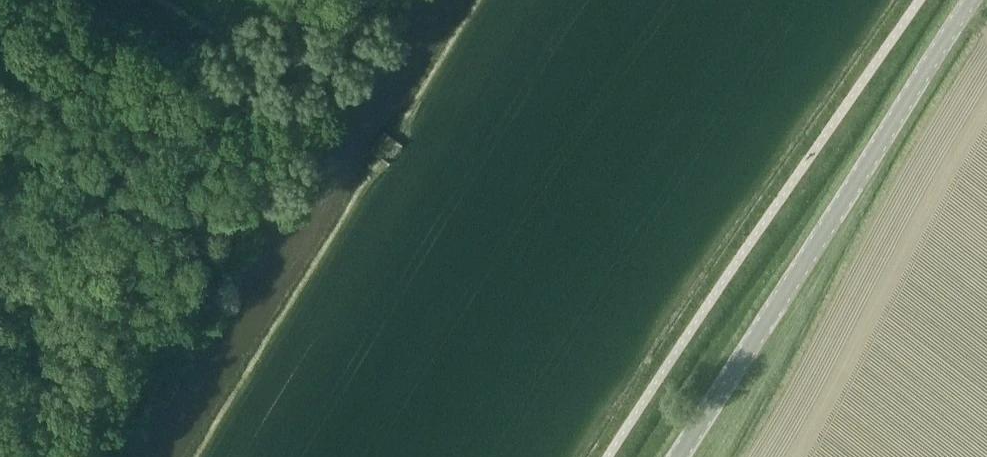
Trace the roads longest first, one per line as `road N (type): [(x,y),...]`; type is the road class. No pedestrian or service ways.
road 1 (tertiary): [(678,456),(974,0)]

